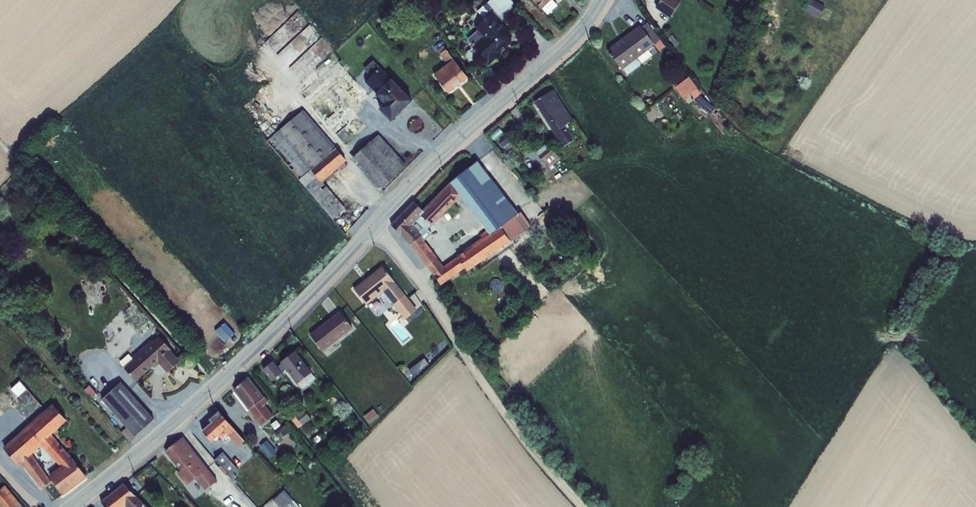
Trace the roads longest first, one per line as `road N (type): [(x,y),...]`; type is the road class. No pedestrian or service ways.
road 1 (unclassified): [(605,0),(377,223),(308,304),(132,464),(71,506)]
road 2 (track): [(590,506),(377,223)]

